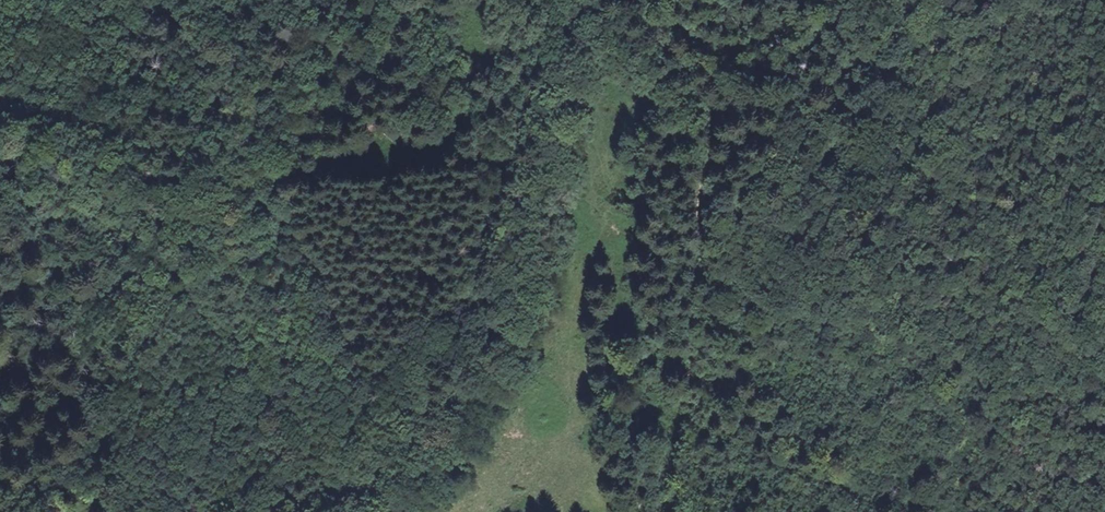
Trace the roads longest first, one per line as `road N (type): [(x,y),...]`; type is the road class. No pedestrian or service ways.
road 1 (track): [(383,511),(450,469),(499,376),(530,274),(549,146),(588,58),(625,26)]
road 2 (track): [(205,0),(194,221),(228,267),(284,434),(287,511)]
road 3 (track): [(625,26),(690,129),(699,241),(676,437),(656,511)]

